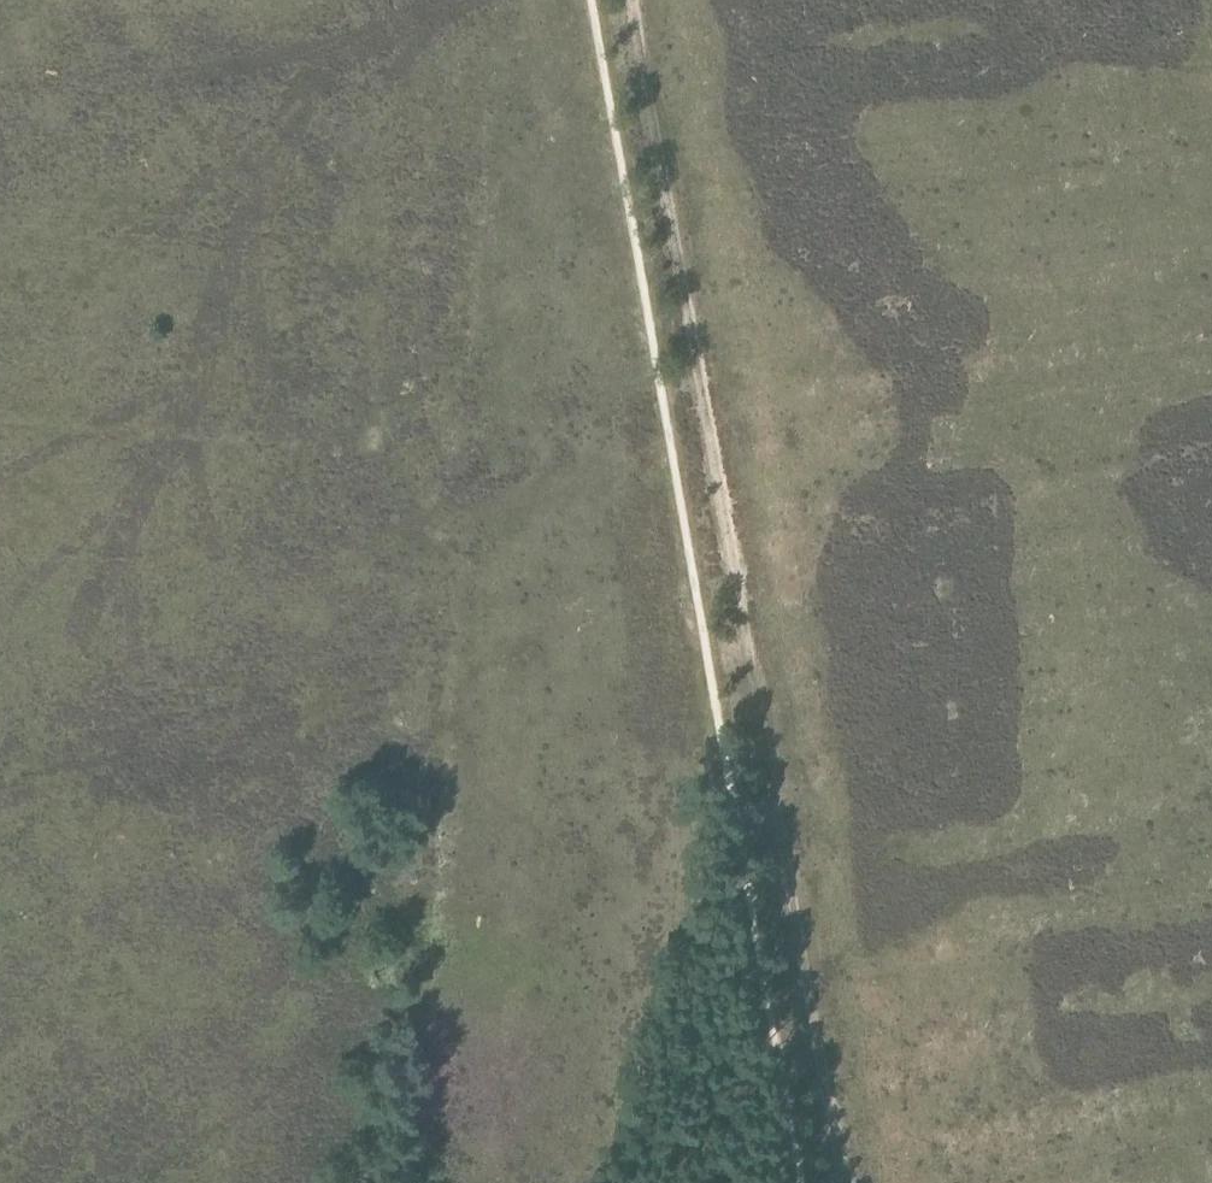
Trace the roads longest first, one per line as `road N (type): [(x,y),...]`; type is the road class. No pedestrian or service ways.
road 1 (track): [(630,0),(850,1182)]

